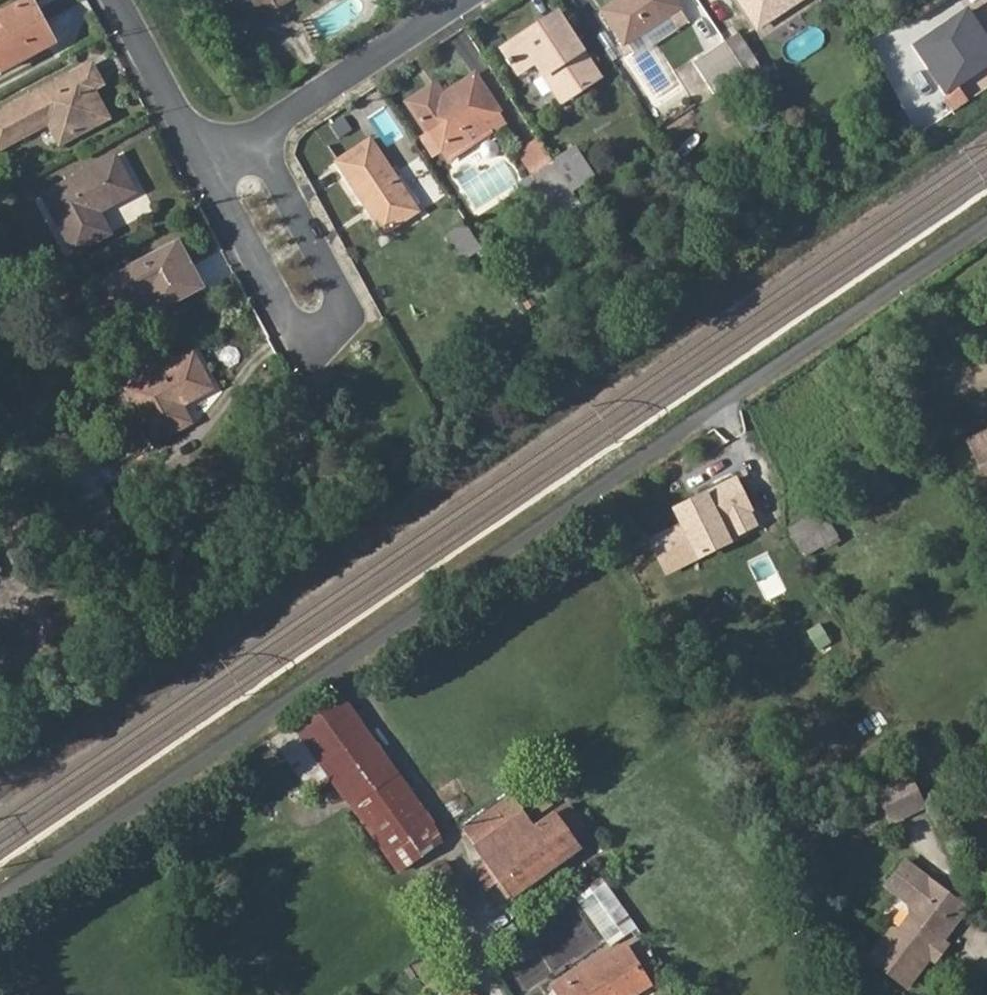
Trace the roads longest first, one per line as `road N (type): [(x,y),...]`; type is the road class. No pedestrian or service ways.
road 1 (unclassified): [(0,899),(986,227)]
road 2 (residential): [(203,163),(294,329),(312,339),(334,330),(344,304),(257,139)]
road 3 (residential): [(257,139),(456,0)]
road 4 (residential): [(116,0),(203,163)]

